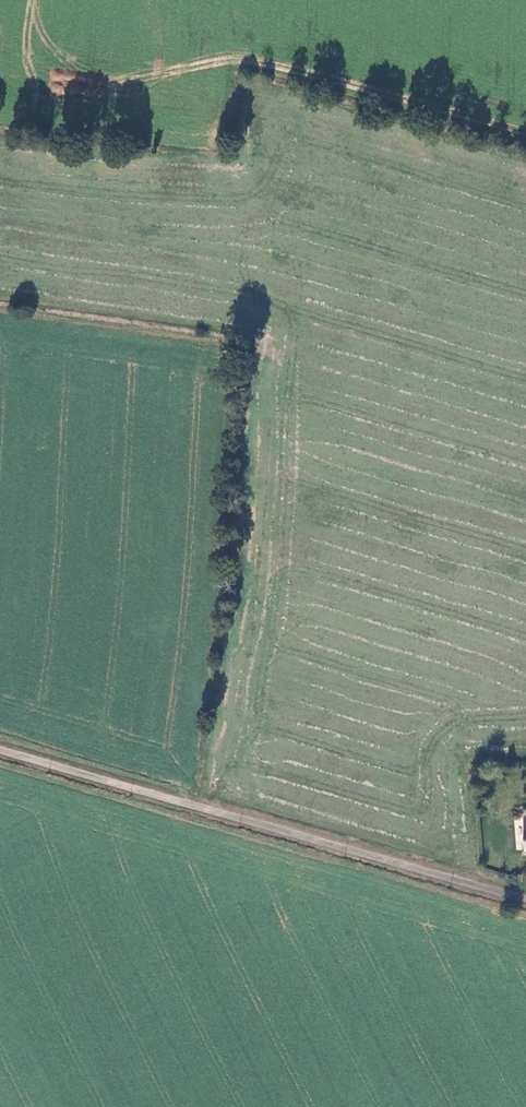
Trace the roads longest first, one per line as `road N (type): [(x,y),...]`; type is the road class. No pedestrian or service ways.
road 1 (unclassified): [(525,898),(0,749)]

